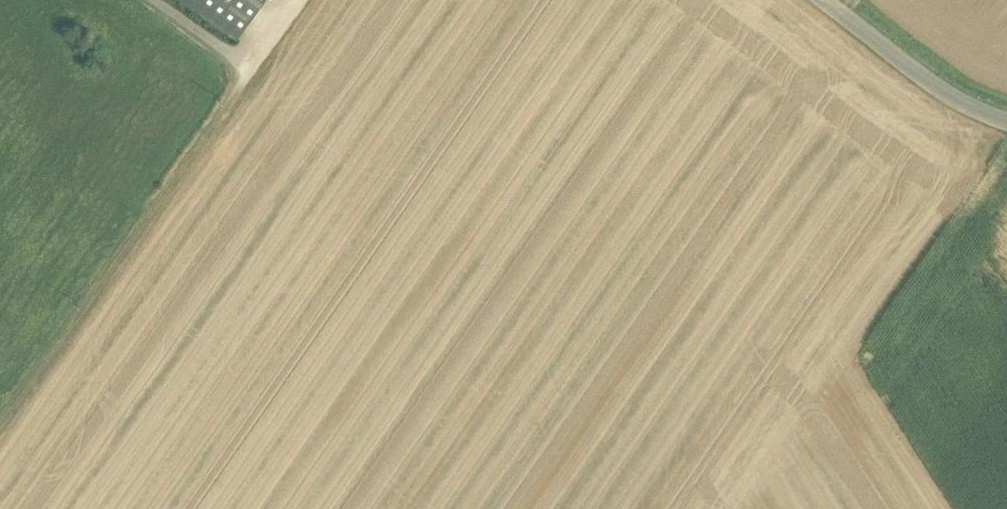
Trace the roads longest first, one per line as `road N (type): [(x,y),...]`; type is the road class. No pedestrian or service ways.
road 1 (track): [(0,428),(239,84)]
road 2 (unclassified): [(823,0),(945,93),(1006,122)]

